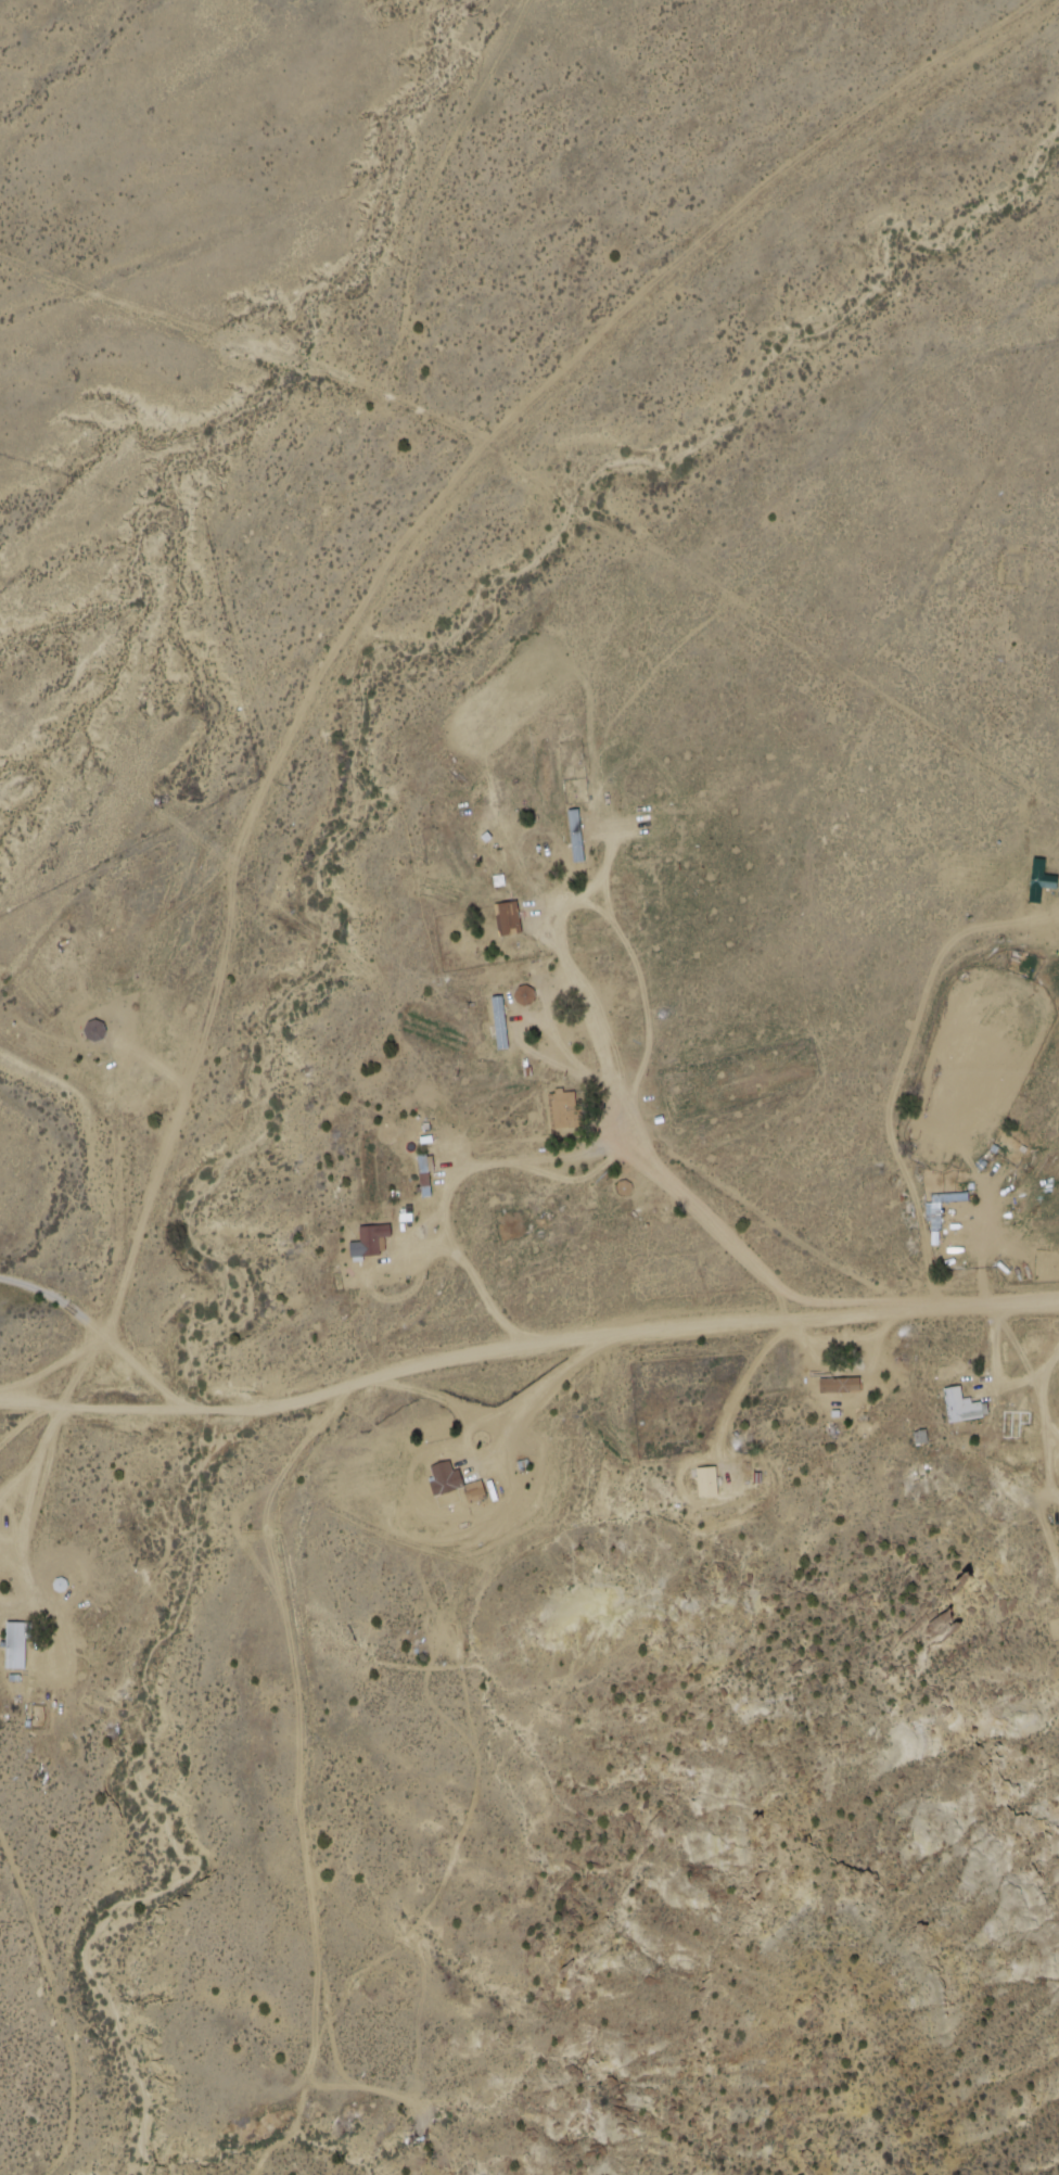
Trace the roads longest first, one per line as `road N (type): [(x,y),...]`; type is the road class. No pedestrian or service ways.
road 1 (track): [(71,1652),(12,1587),(25,1501),(151,1203),(207,1026),(225,915),(259,791),(314,683),(411,540),(576,358),(817,167),(1049,0)]
road 2 (residential): [(1058,1310),(461,1341),(0,1390)]

